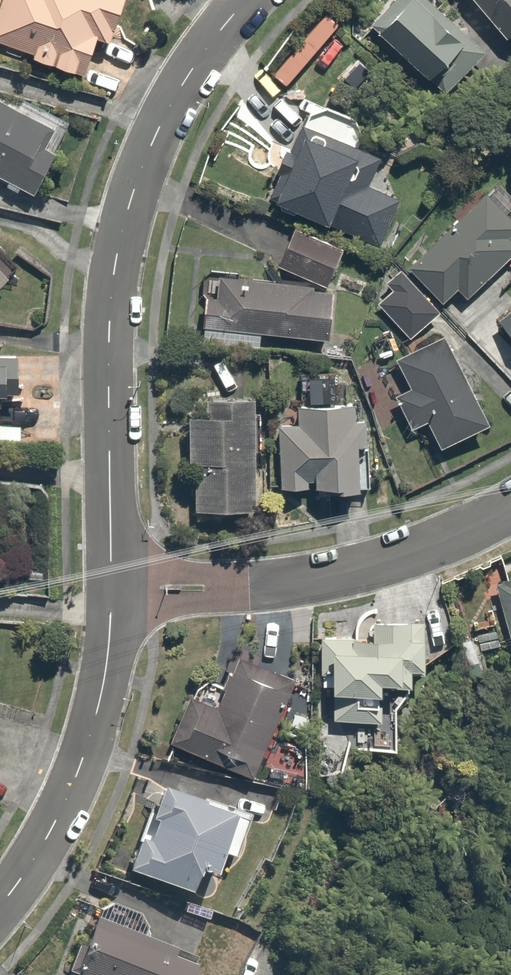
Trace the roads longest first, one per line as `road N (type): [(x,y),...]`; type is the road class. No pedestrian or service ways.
road 1 (tertiary): [(239,0),(152,126),(127,188),(108,331),(98,592)]
road 2 (residential): [(98,592),(300,581),(416,550),(510,498)]
road 3 (tertiary): [(98,592),(100,656),(79,751),(38,855),(0,905)]

